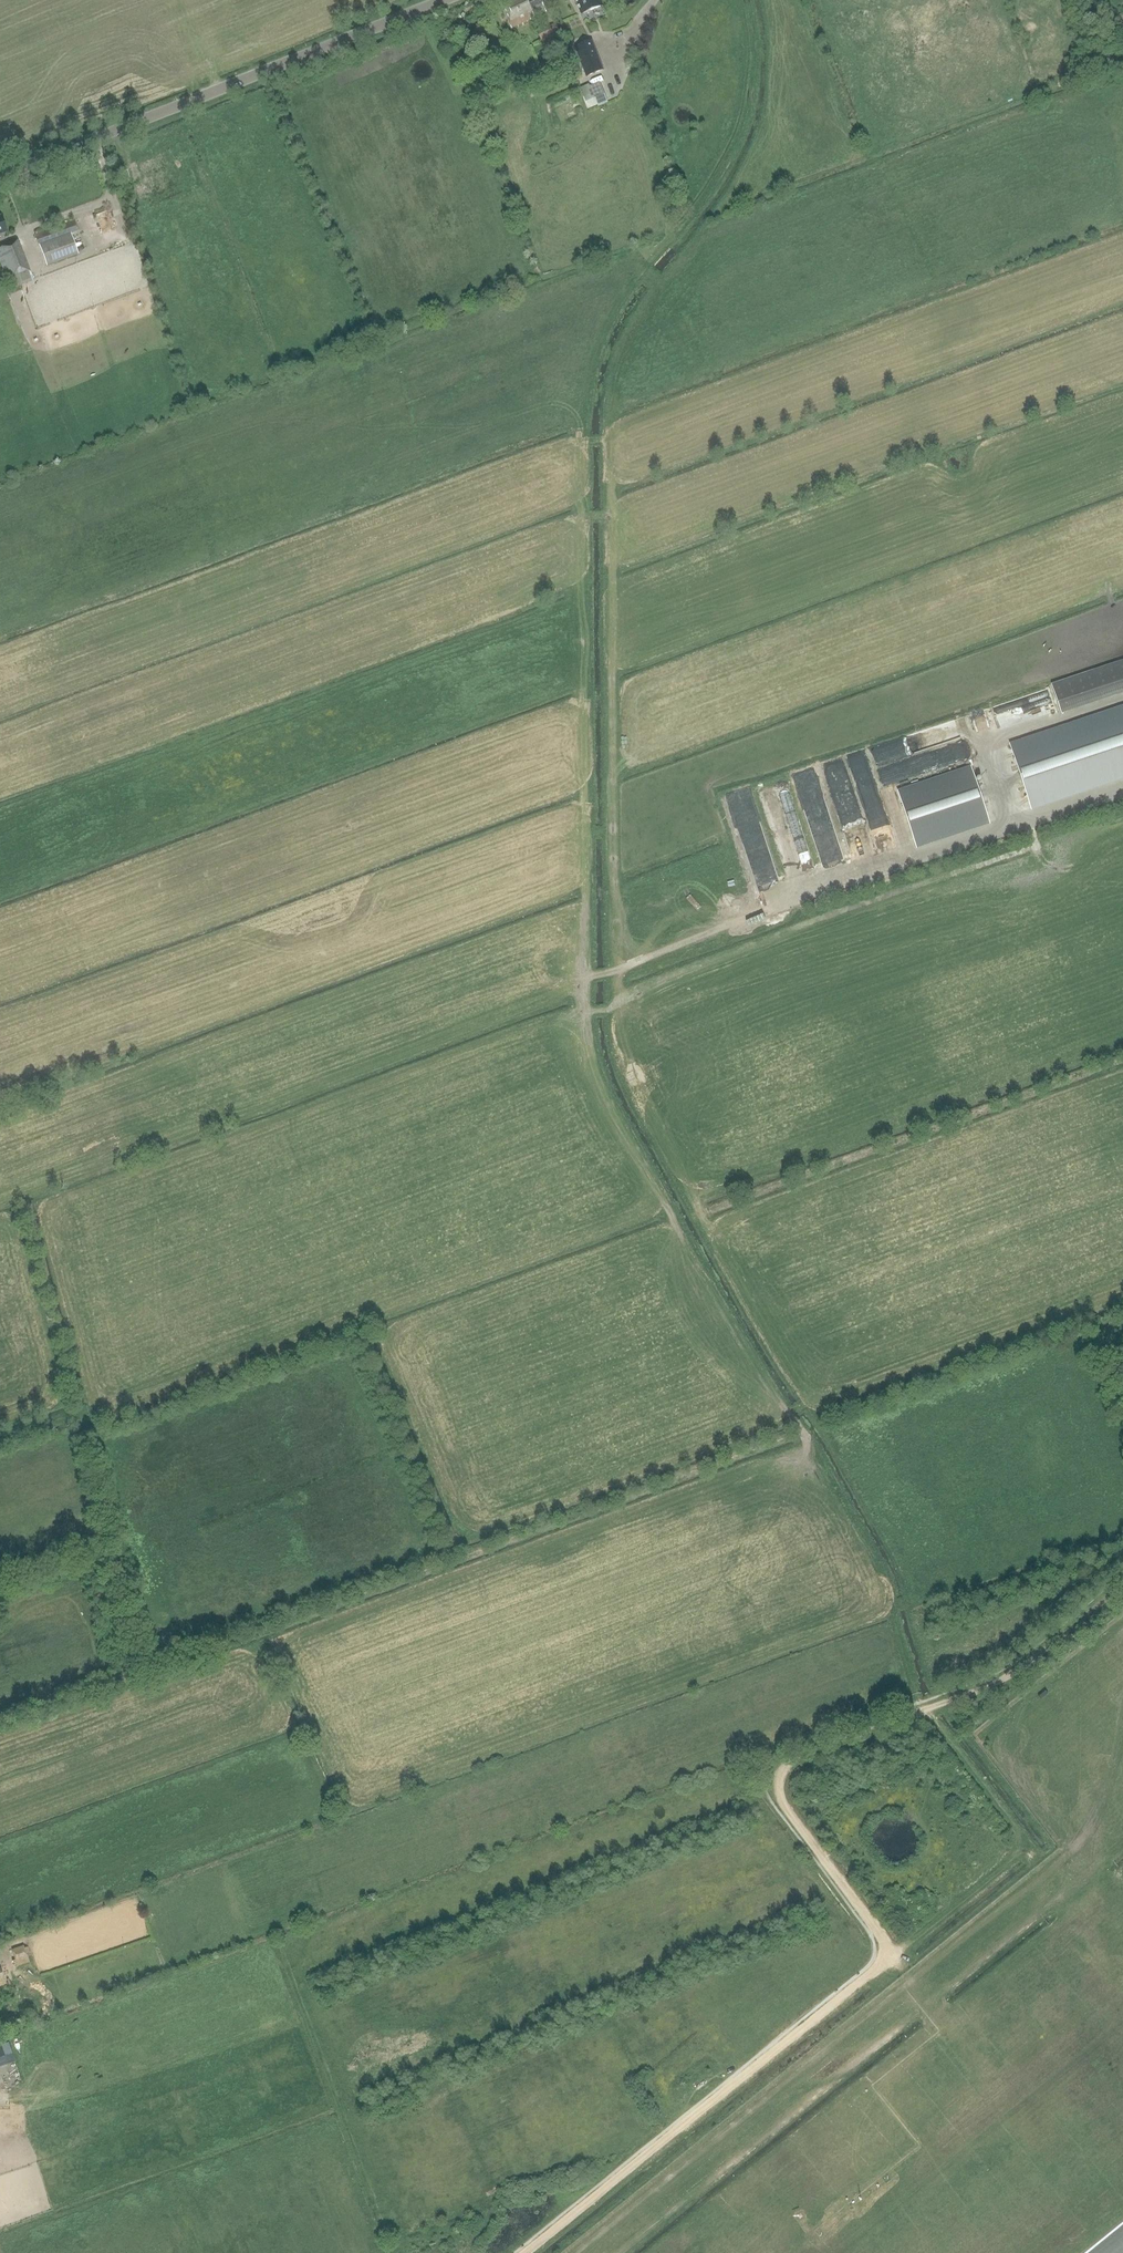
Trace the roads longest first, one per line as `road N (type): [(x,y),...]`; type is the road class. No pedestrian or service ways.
road 1 (track): [(527,2252),(876,1970),(880,1933),(783,1800),(778,1785),(791,1759),(994,1684),(1122,1586)]
road 2 (tertiary): [(0,176),(443,0)]

